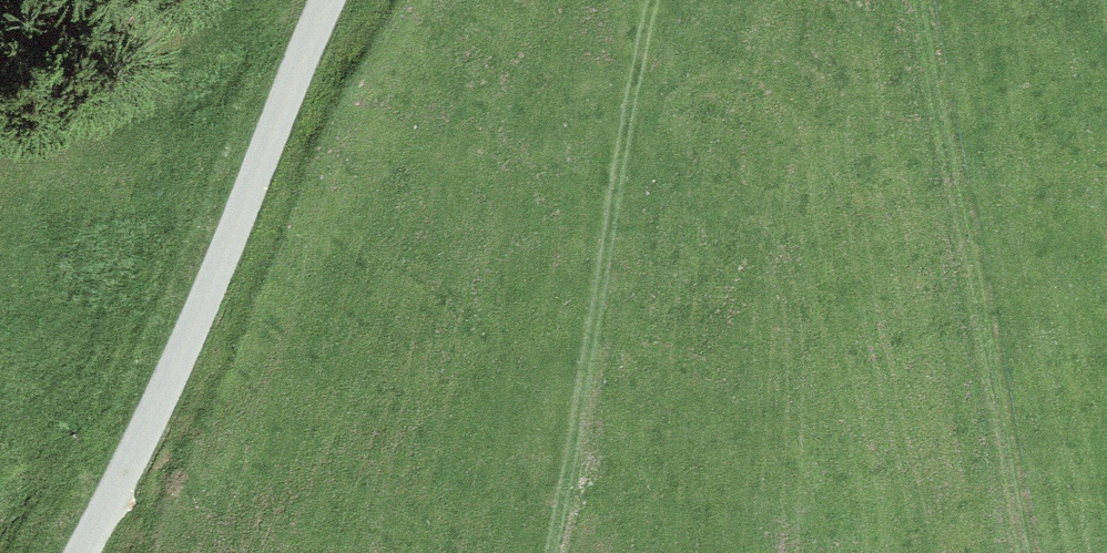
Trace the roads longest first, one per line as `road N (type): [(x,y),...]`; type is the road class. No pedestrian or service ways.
road 1 (unclassified): [(81,552),(200,315),(332,0)]
road 2 (track): [(917,0),(1028,552)]
road 3 (track): [(536,552),(646,0)]

